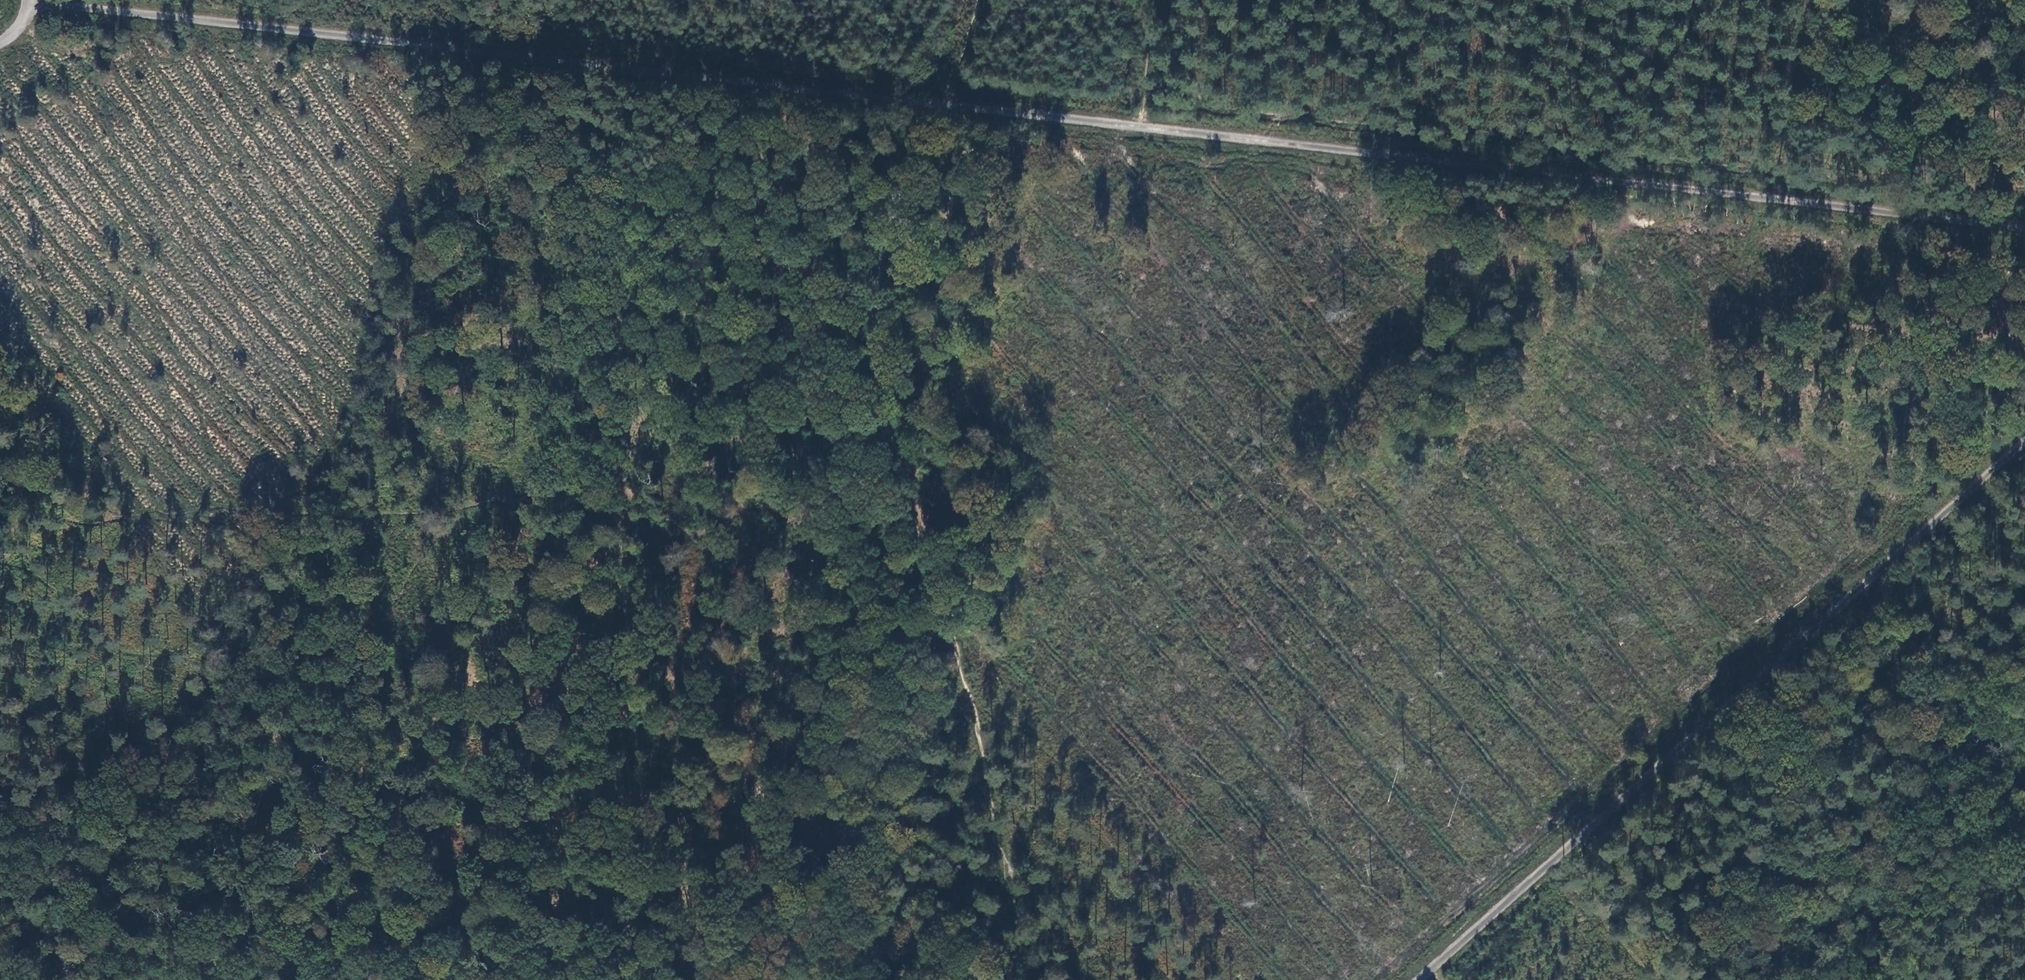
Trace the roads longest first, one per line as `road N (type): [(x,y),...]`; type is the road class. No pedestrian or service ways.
road 1 (track): [(29,2),(937,100)]
road 2 (track): [(1142,127),(2024,230)]
road 3 (track): [(1418,979),(2024,439)]
road 4 (track): [(937,100),(1142,127)]

